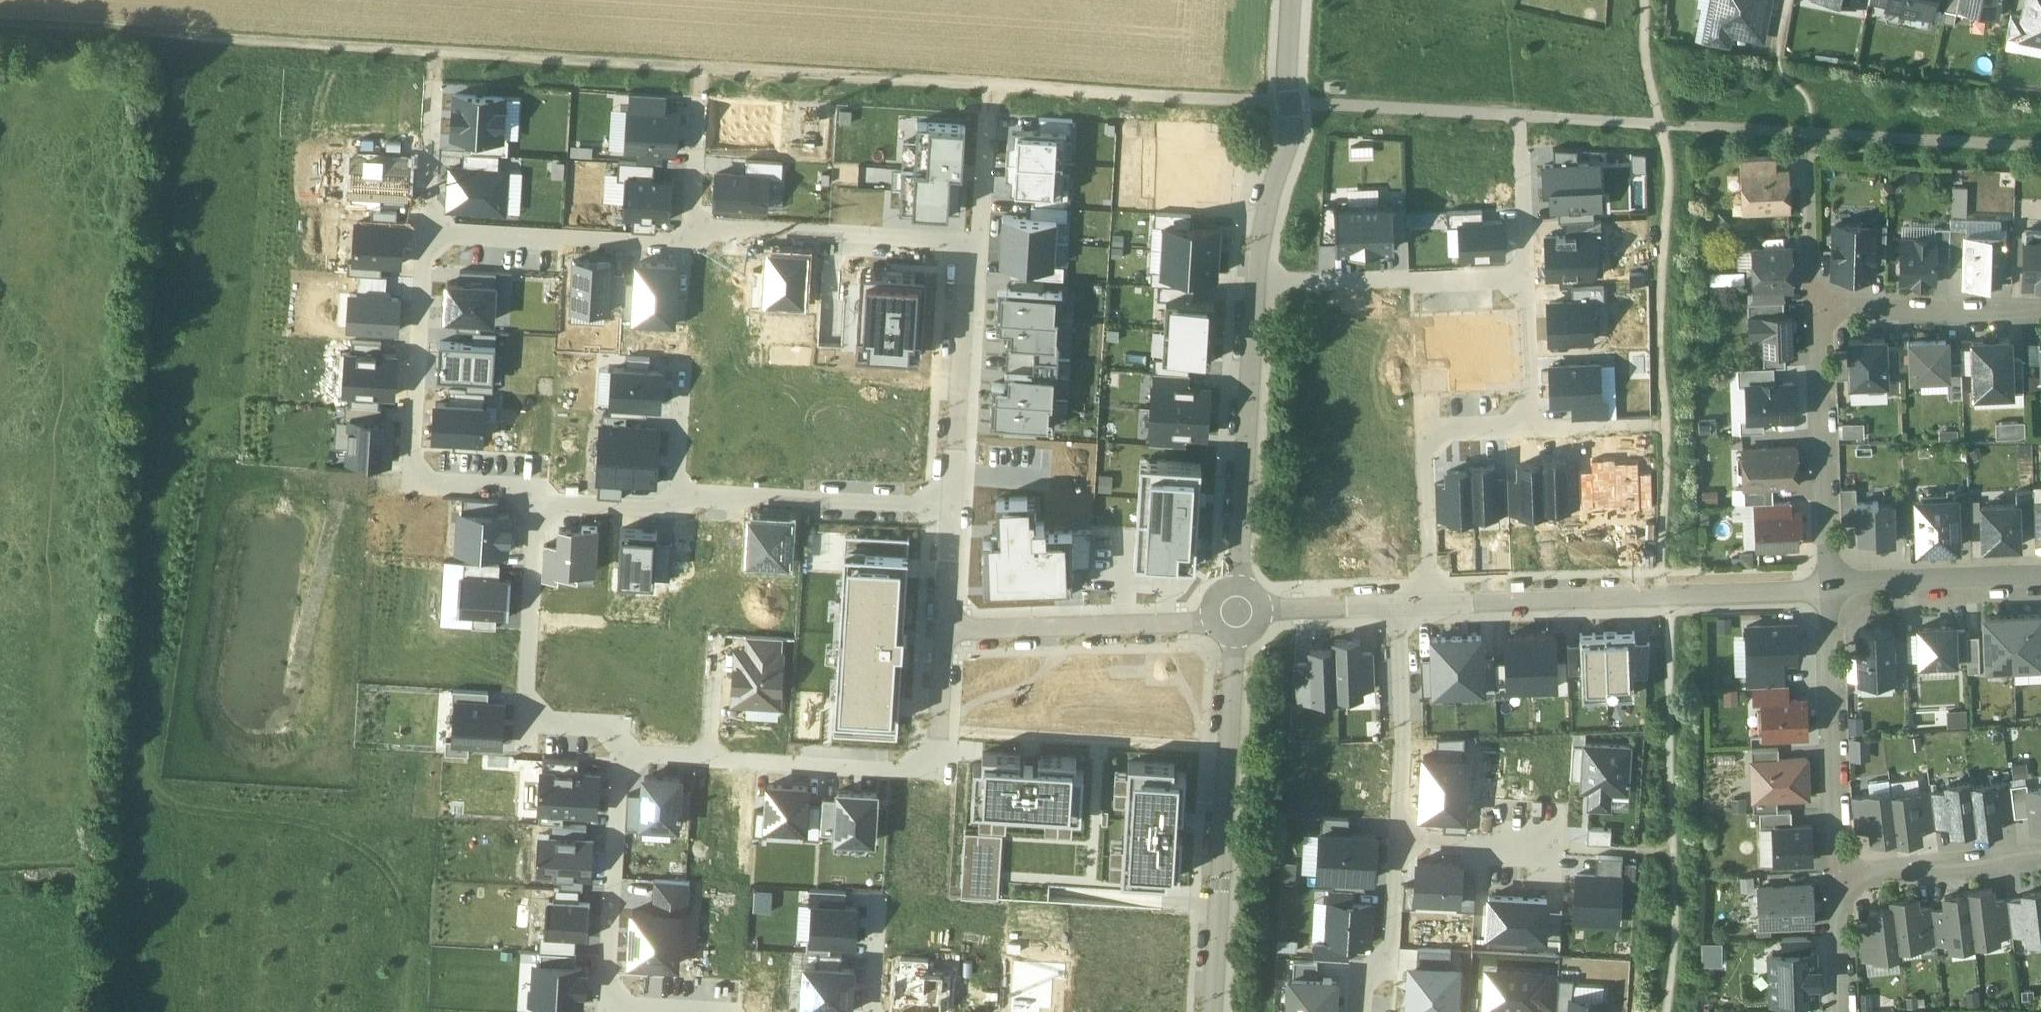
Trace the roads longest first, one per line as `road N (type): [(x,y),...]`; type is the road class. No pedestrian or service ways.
road 1 (track): [(0,26),(2040,148)]
road 2 (residential): [(1831,584),(1430,604)]
road 3 (residential): [(1242,613),(1216,1011)]
road 4 (residential): [(539,491),(410,479),(427,230)]
road 5 (residential): [(539,491),(525,727),(614,733),(622,753)]
road 6 (residential): [(1259,279),(1242,613)]
road 7 (residential): [(622,753),(608,1006),(674,1011)]
road 8 (residential): [(1831,584),(1843,882)]
road 9 (residential): [(948,629),(1242,613)]
road 10 (residential): [(1295,0),(1289,136),(1261,234),(1259,279)]
road 11 (residential): [(955,506),(697,493),(675,501)]
road 12 (residential): [(693,235),(715,229),(969,249)]
road 13 (residential): [(1529,429),(1426,434),(1430,604)]
road 14 (residential): [(1812,312),(1831,584)]
road 15 (residential): [(427,230),(663,242),(693,235)]
road 16 (residential): [(1525,275),(1259,279)]
road 17 (residential): [(955,506),(969,249)]
road 18 (residential): [(1399,841),(1401,605)]
road 19 (residential): [(1399,841),(1627,855)]
road 20 (residential): [(712,758),(940,770)]
road 21 (residential): [(2040,314),(1812,312)]
road 22 (residential): [(2040,575),(1831,584)]
road 23 (residential): [(2040,858),(1843,882)]
road 24 (residential): [(1359,1011),(1361,975),(1389,951),(1399,841)]
road 25 (residential): [(437,52),(427,230)]
road 26 (residential): [(991,83),(980,235),(969,249)]
road 27 (residential): [(700,67),(693,235)]
road 28 (residential): [(1242,613),(1401,605)]
road 29 (residential): [(1521,119),(1525,275)]
road 30 (residential): [(1525,275),(1529,429)]
road 31 (residential): [(1812,312),(1807,165)]
road 32 (residential): [(675,501),(655,509),(564,505),(539,491)]
road 33 (residential): [(940,770),(948,629)]
road 34 (residential): [(1529,429),(1668,424)]
road 35 (residential): [(675,501),(684,366)]
road 36 (residential): [(1843,882),(1844,1011)]
road 37 (residential): [(948,629),(955,506)]

